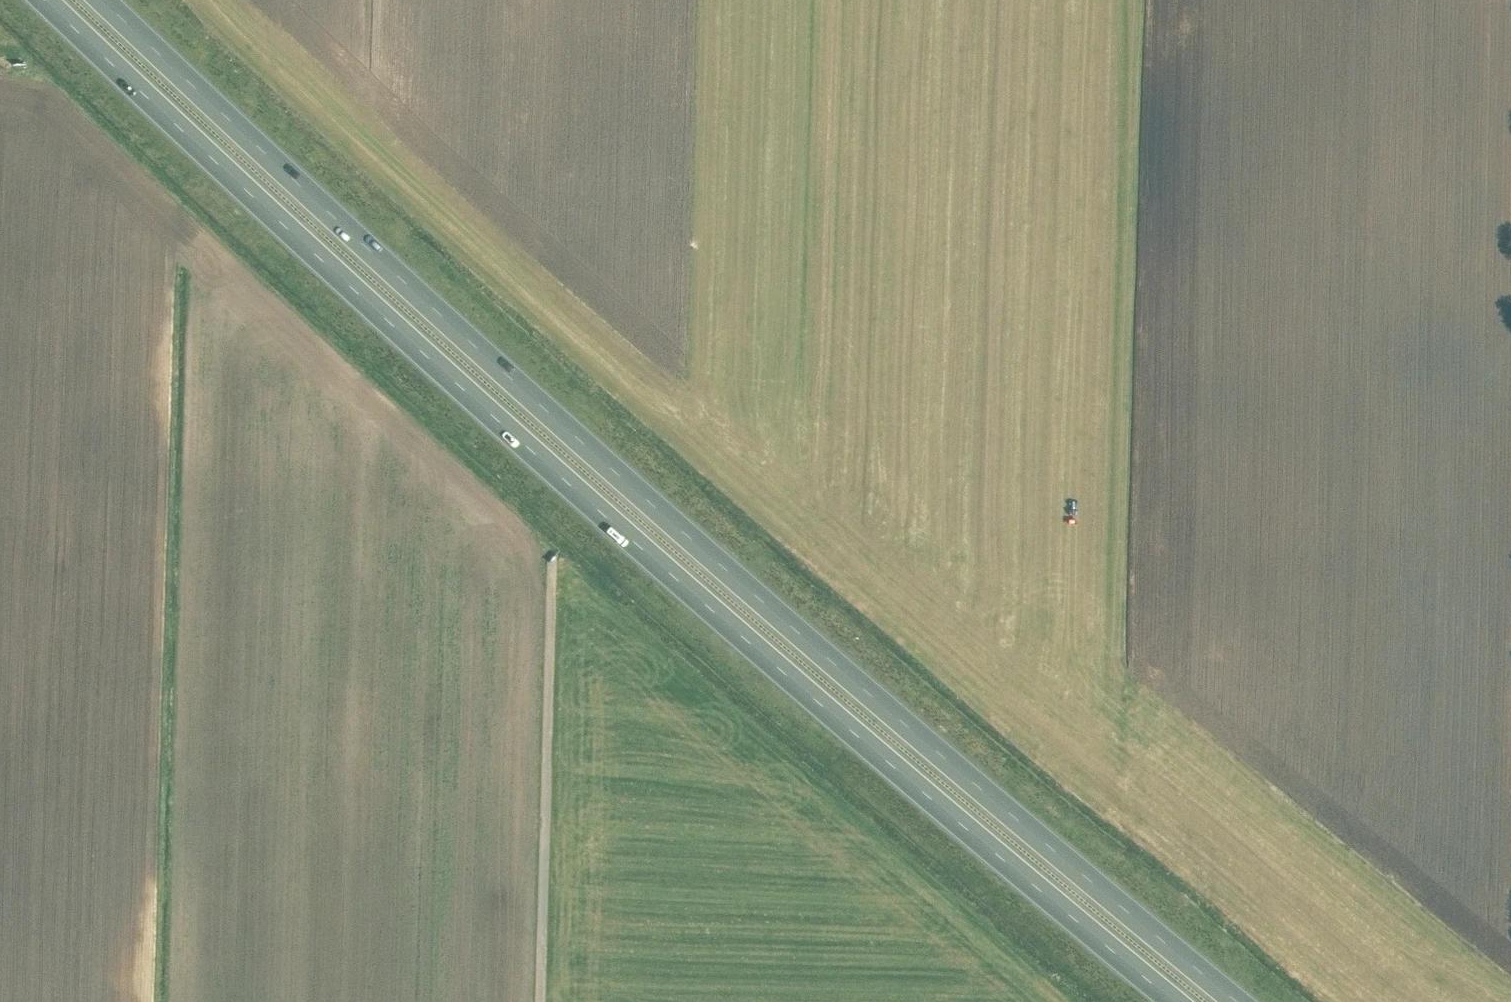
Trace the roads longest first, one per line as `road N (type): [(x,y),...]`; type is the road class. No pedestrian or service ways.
road 1 (trunk): [(1239,1001),(599,459),(104,0)]
road 2 (trunk): [(46,0),(529,449),(1176,1001)]

